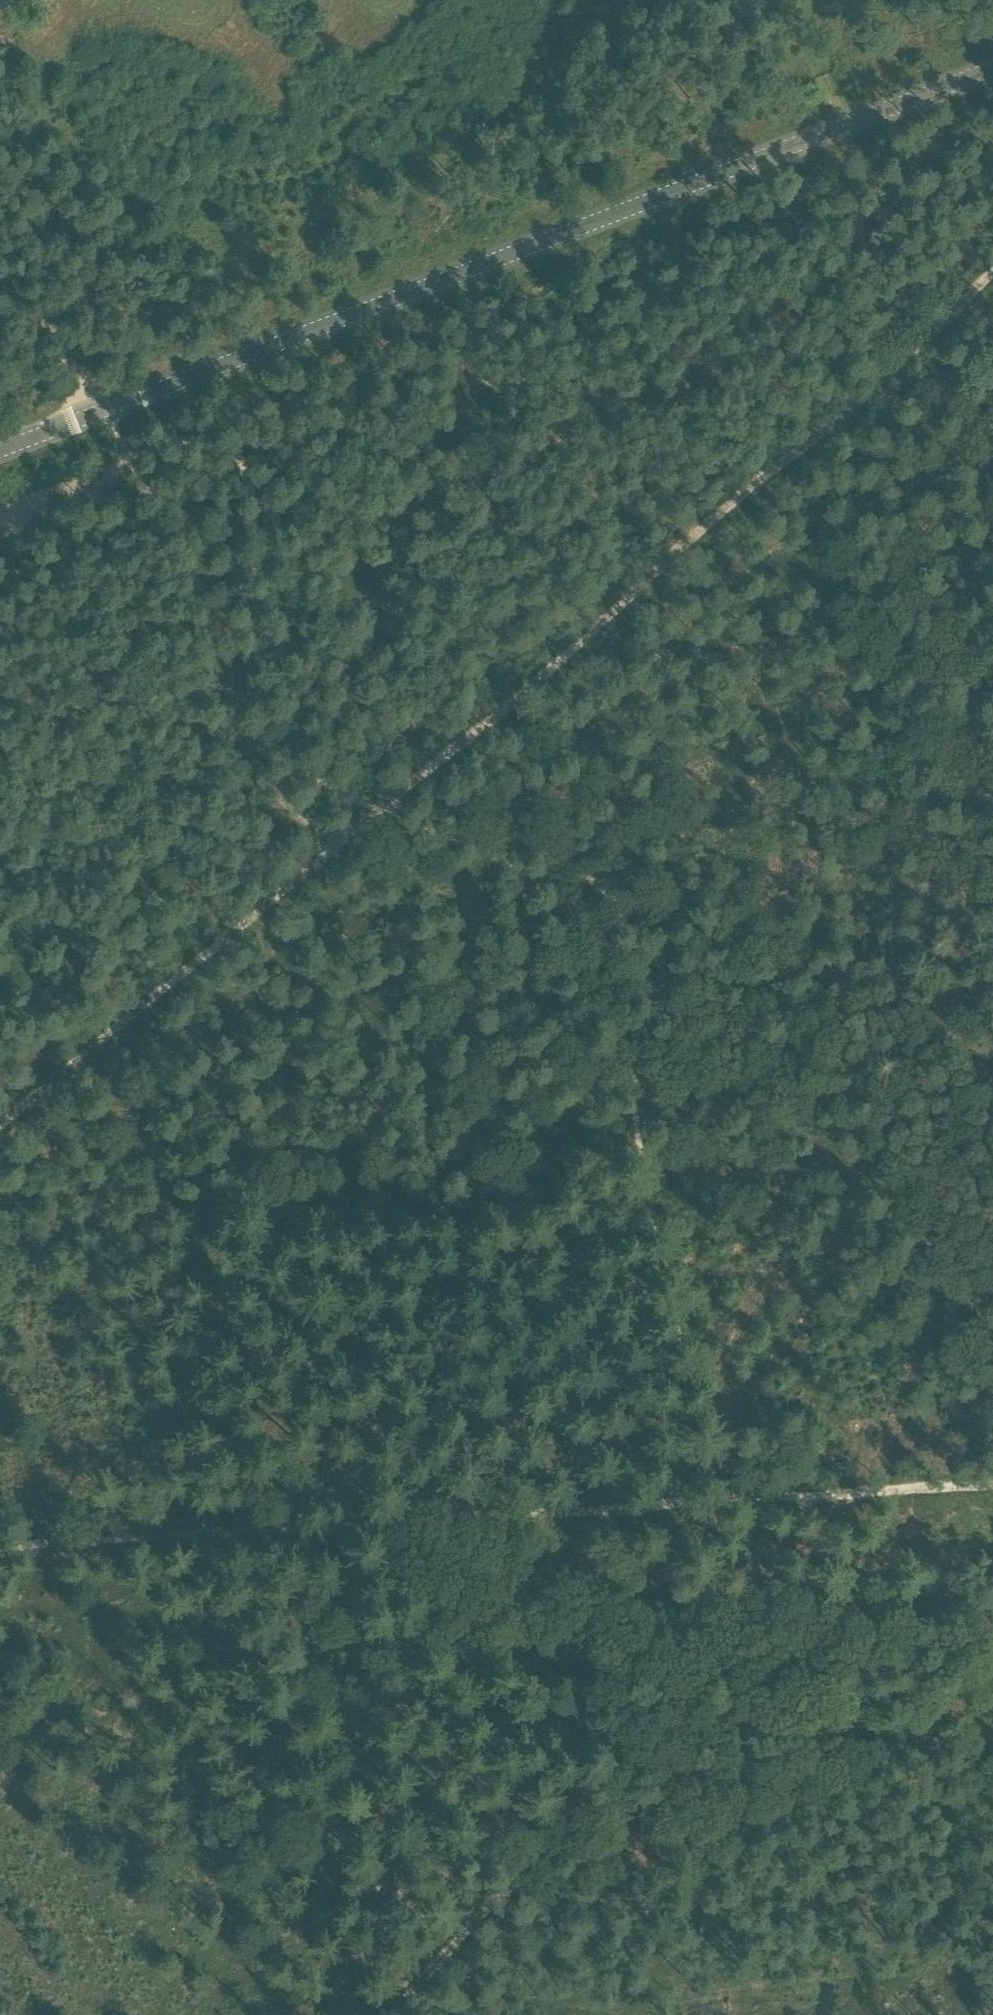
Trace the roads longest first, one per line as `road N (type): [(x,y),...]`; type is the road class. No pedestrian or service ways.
road 1 (tertiary): [(0,449),(992,68)]
road 2 (track): [(0,1546),(992,1483)]
road 3 (track): [(992,273),(538,678),(335,845)]
road 4 (track): [(763,1714),(590,1832),(459,1972),(405,2014)]
road 5 (track): [(992,1644),(763,1714)]
road 6 (track): [(100,411),(81,398),(0,277)]

